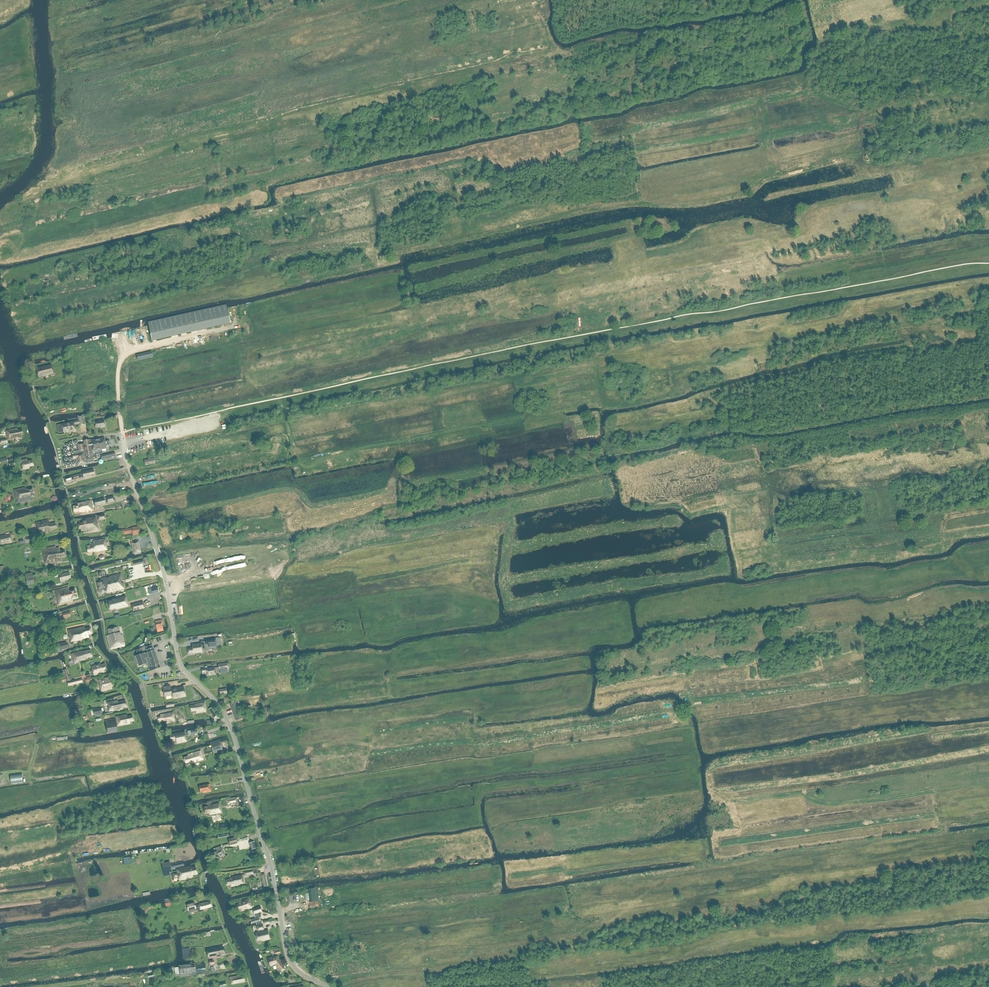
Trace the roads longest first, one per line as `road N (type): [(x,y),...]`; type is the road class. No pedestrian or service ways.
road 1 (unclassified): [(328,986),(300,974),(287,955),(234,737),(180,664),(165,579),(122,431)]
road 2 (track): [(122,431),(122,359),(237,329)]

